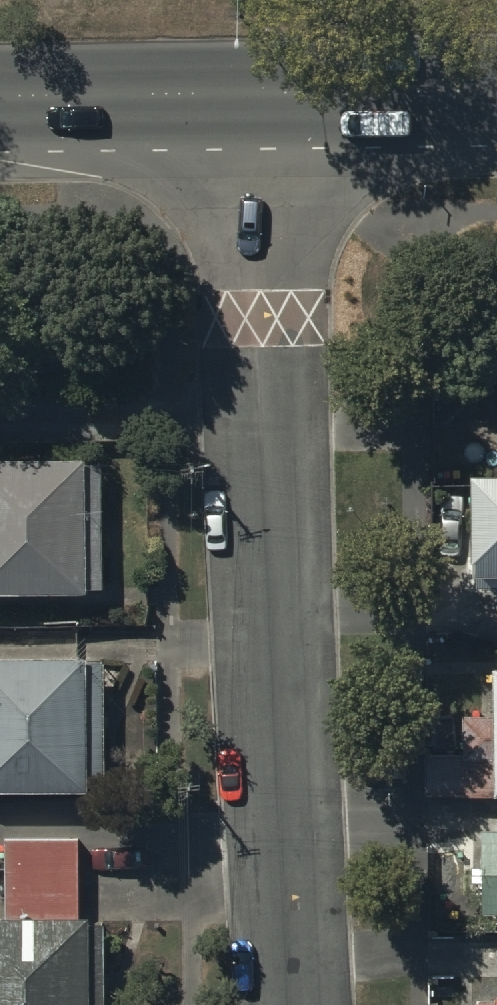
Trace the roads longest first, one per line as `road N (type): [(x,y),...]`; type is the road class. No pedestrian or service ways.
road 1 (residential): [(266,96),(285,1004)]
road 2 (trunk): [(266,96),(0,99)]
road 3 (trunk): [(496,94),(266,96)]

